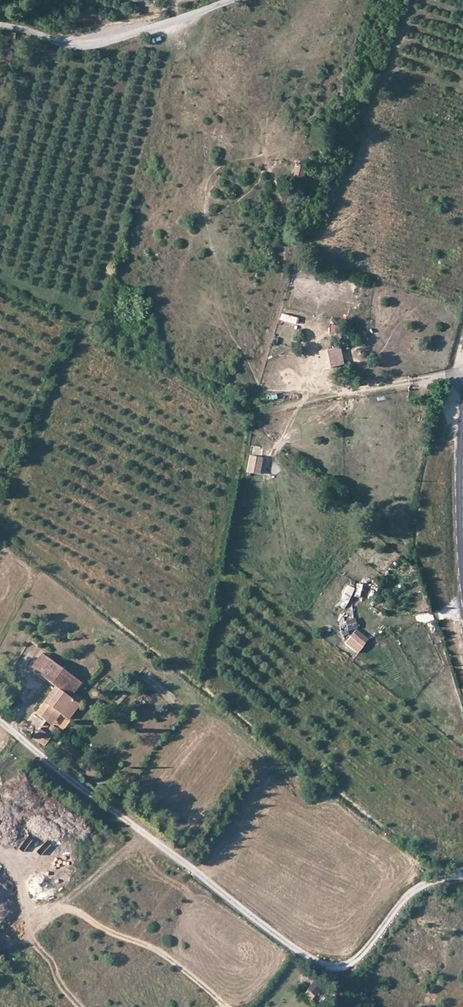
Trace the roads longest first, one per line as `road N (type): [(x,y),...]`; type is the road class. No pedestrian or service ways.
road 1 (unclassified): [(0,25),(94,45),(229,0)]

